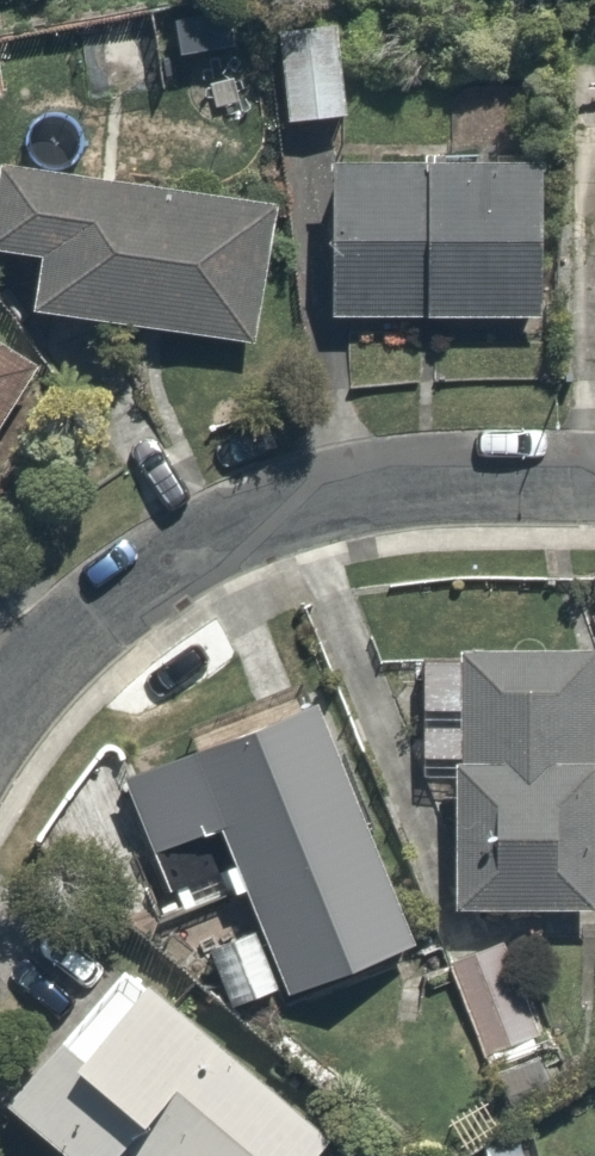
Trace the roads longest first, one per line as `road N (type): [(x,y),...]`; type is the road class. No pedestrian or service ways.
road 1 (residential): [(594,490),(331,489),(245,516),(159,552),(90,599),(21,663),(0,698)]

